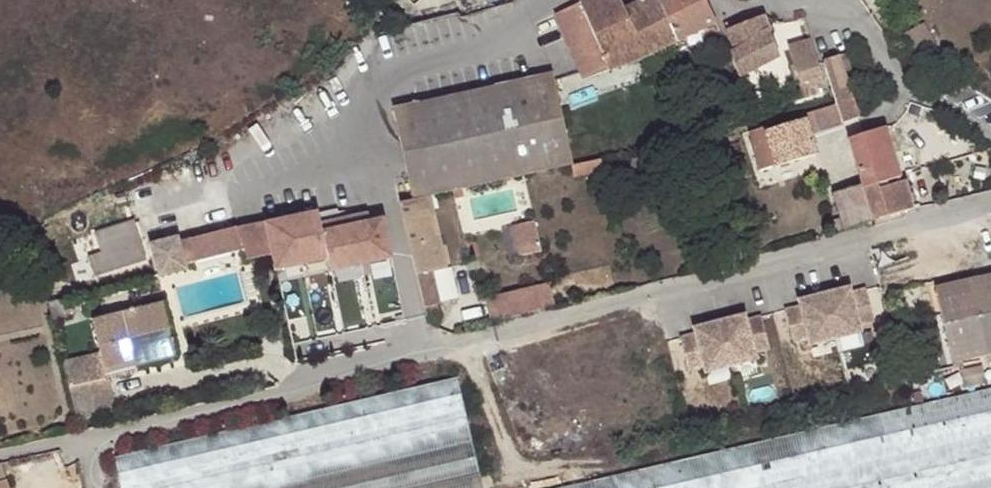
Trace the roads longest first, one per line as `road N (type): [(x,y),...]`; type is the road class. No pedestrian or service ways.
road 1 (residential): [(422,352),(990,203)]
road 2 (residential): [(82,433),(422,352)]
road 3 (residential): [(380,160),(371,103),(381,84),(398,72),(502,45),(531,0)]
road 4 (residential): [(802,0),(861,29),(902,89),(990,139)]
road 5 (residential): [(171,210),(380,160)]
road 6 (residential): [(422,352),(380,160)]

